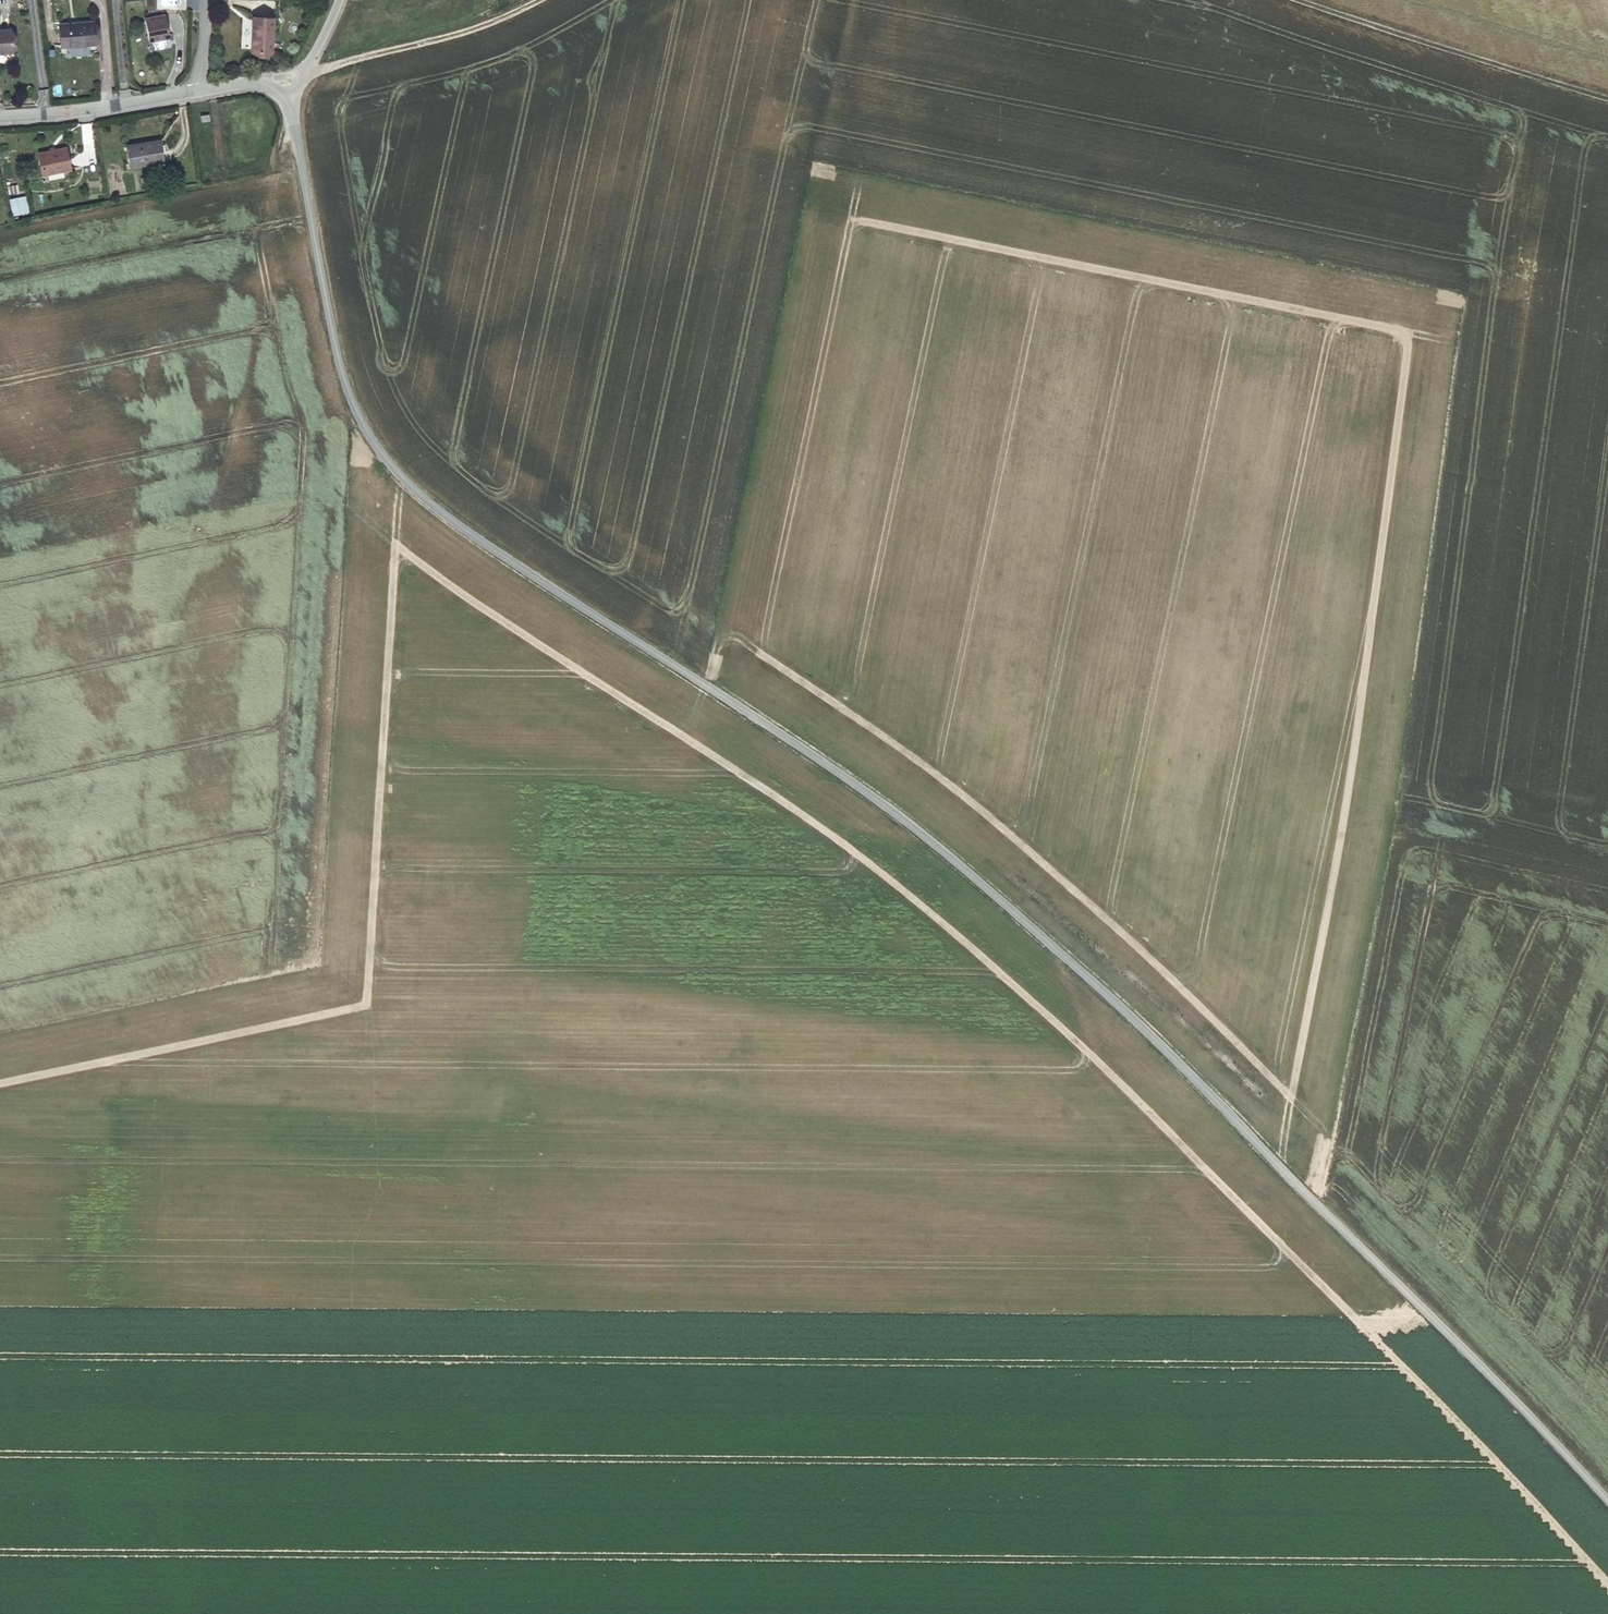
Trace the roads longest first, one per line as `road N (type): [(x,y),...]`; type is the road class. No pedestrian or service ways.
road 1 (unclassified): [(1607,1504),(1081,972),(941,850),(817,757),(524,569),(406,480),(350,399),(279,80)]
road 2 (track): [(1607,100),(1296,0)]
road 3 (track): [(534,0),(494,21),(297,72)]
road 4 (residential): [(0,117),(198,91)]

